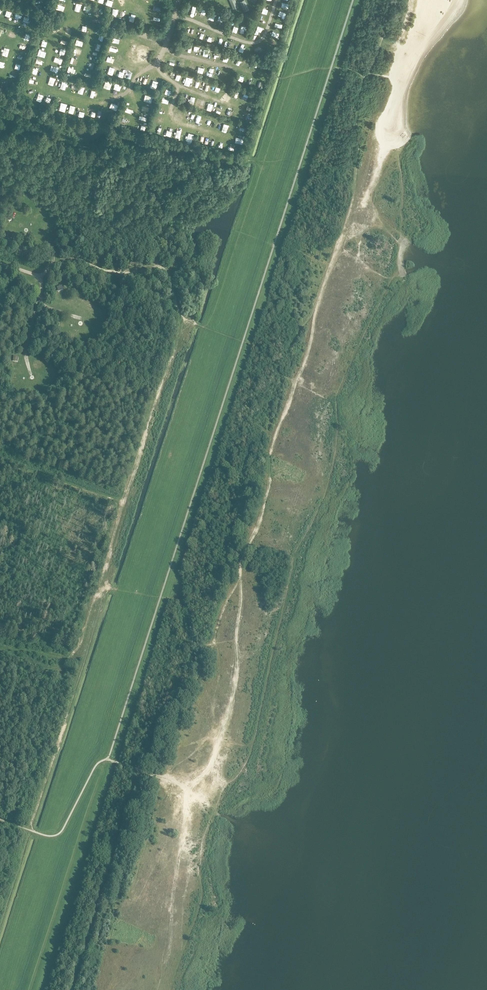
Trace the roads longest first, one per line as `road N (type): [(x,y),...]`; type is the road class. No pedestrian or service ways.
road 1 (track): [(186,319),(96,594)]
road 2 (track): [(178,88),(240,106),(232,138),(169,119),(177,94)]
road 3 (track): [(0,267),(41,278),(54,261),(129,276),(159,266)]
road 4 (track): [(71,0),(75,22),(55,42),(44,87),(97,105),(113,101)]
road 5 (track): [(66,719),(103,593)]
road 6 (track): [(124,503),(0,461)]

